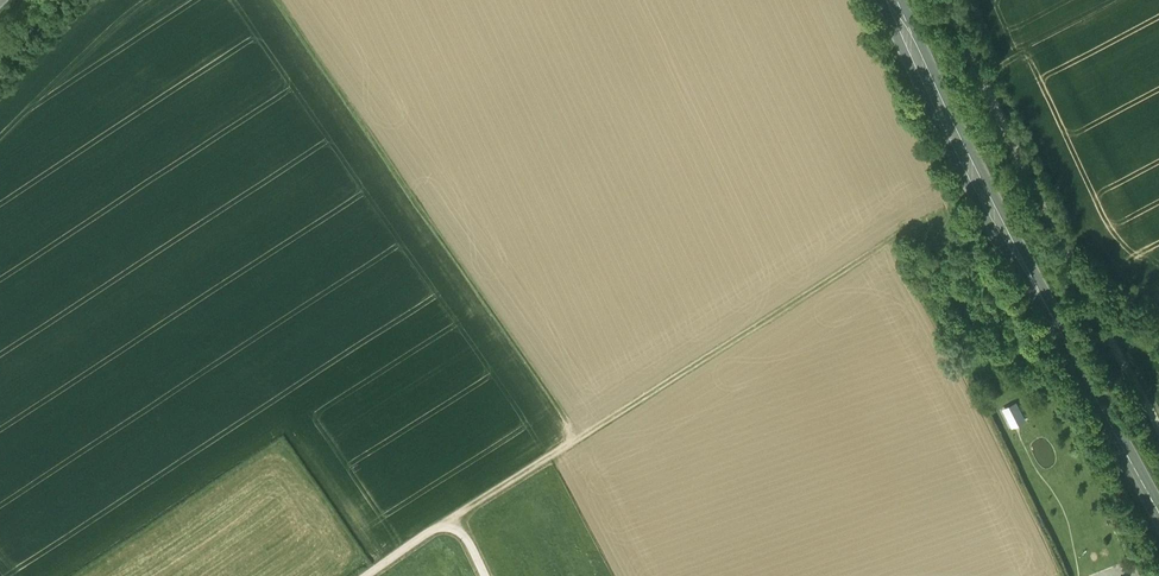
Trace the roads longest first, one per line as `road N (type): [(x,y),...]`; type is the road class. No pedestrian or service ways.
road 1 (track): [(455,516),(949,204),(960,207),(985,260)]
road 2 (primary): [(1158,530),(950,141),(890,0)]
road 3 (track): [(578,438),(274,0)]
road 4 (track): [(1158,428),(955,0)]

